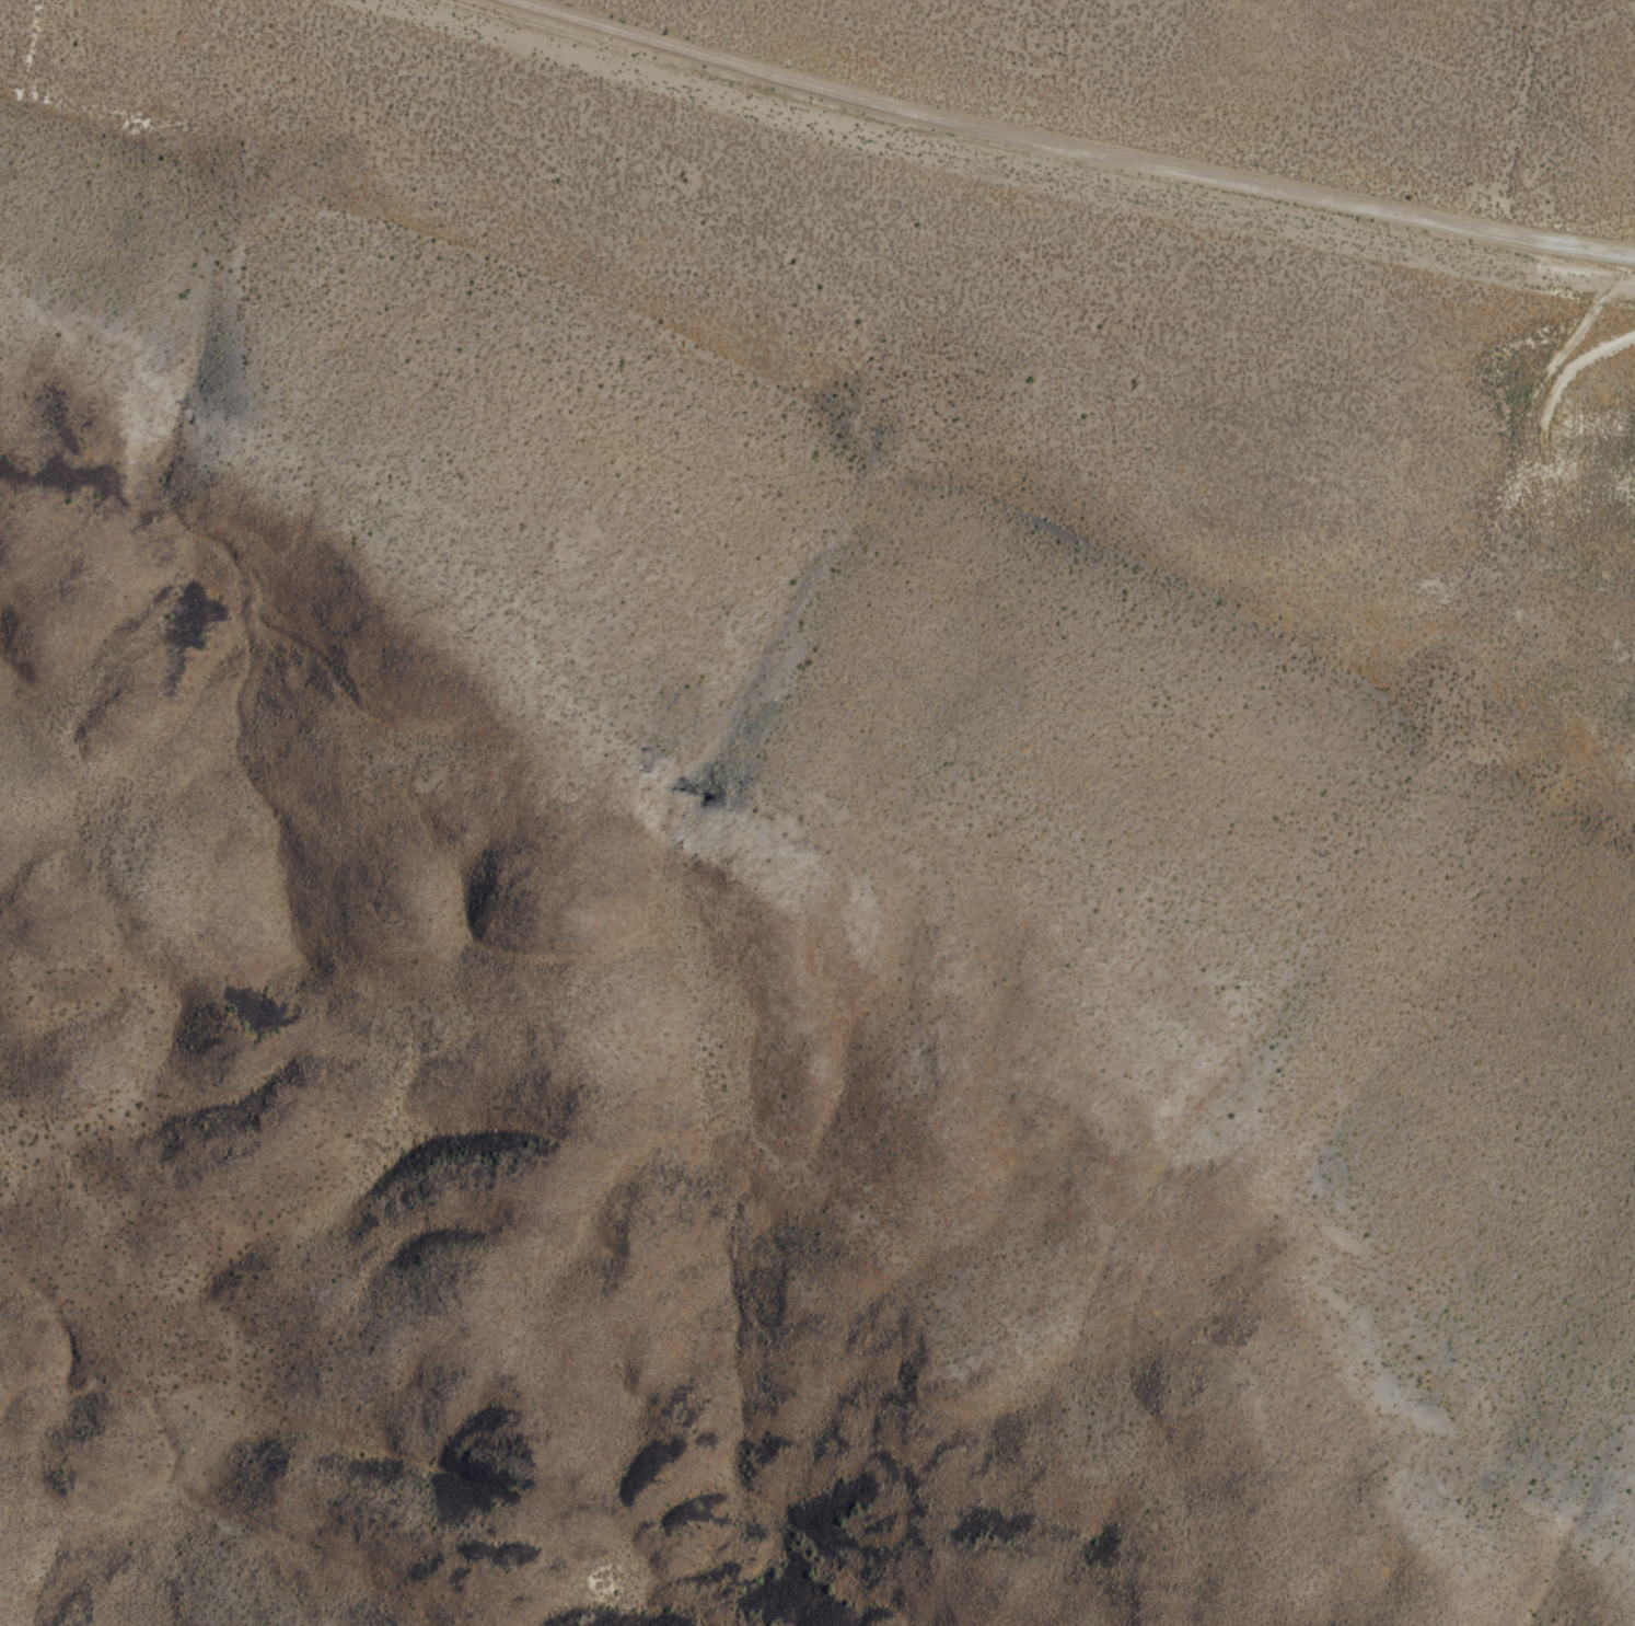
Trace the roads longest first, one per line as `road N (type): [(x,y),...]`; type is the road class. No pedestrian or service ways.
road 1 (residential): [(1634,256),(935,119),(502,0)]

